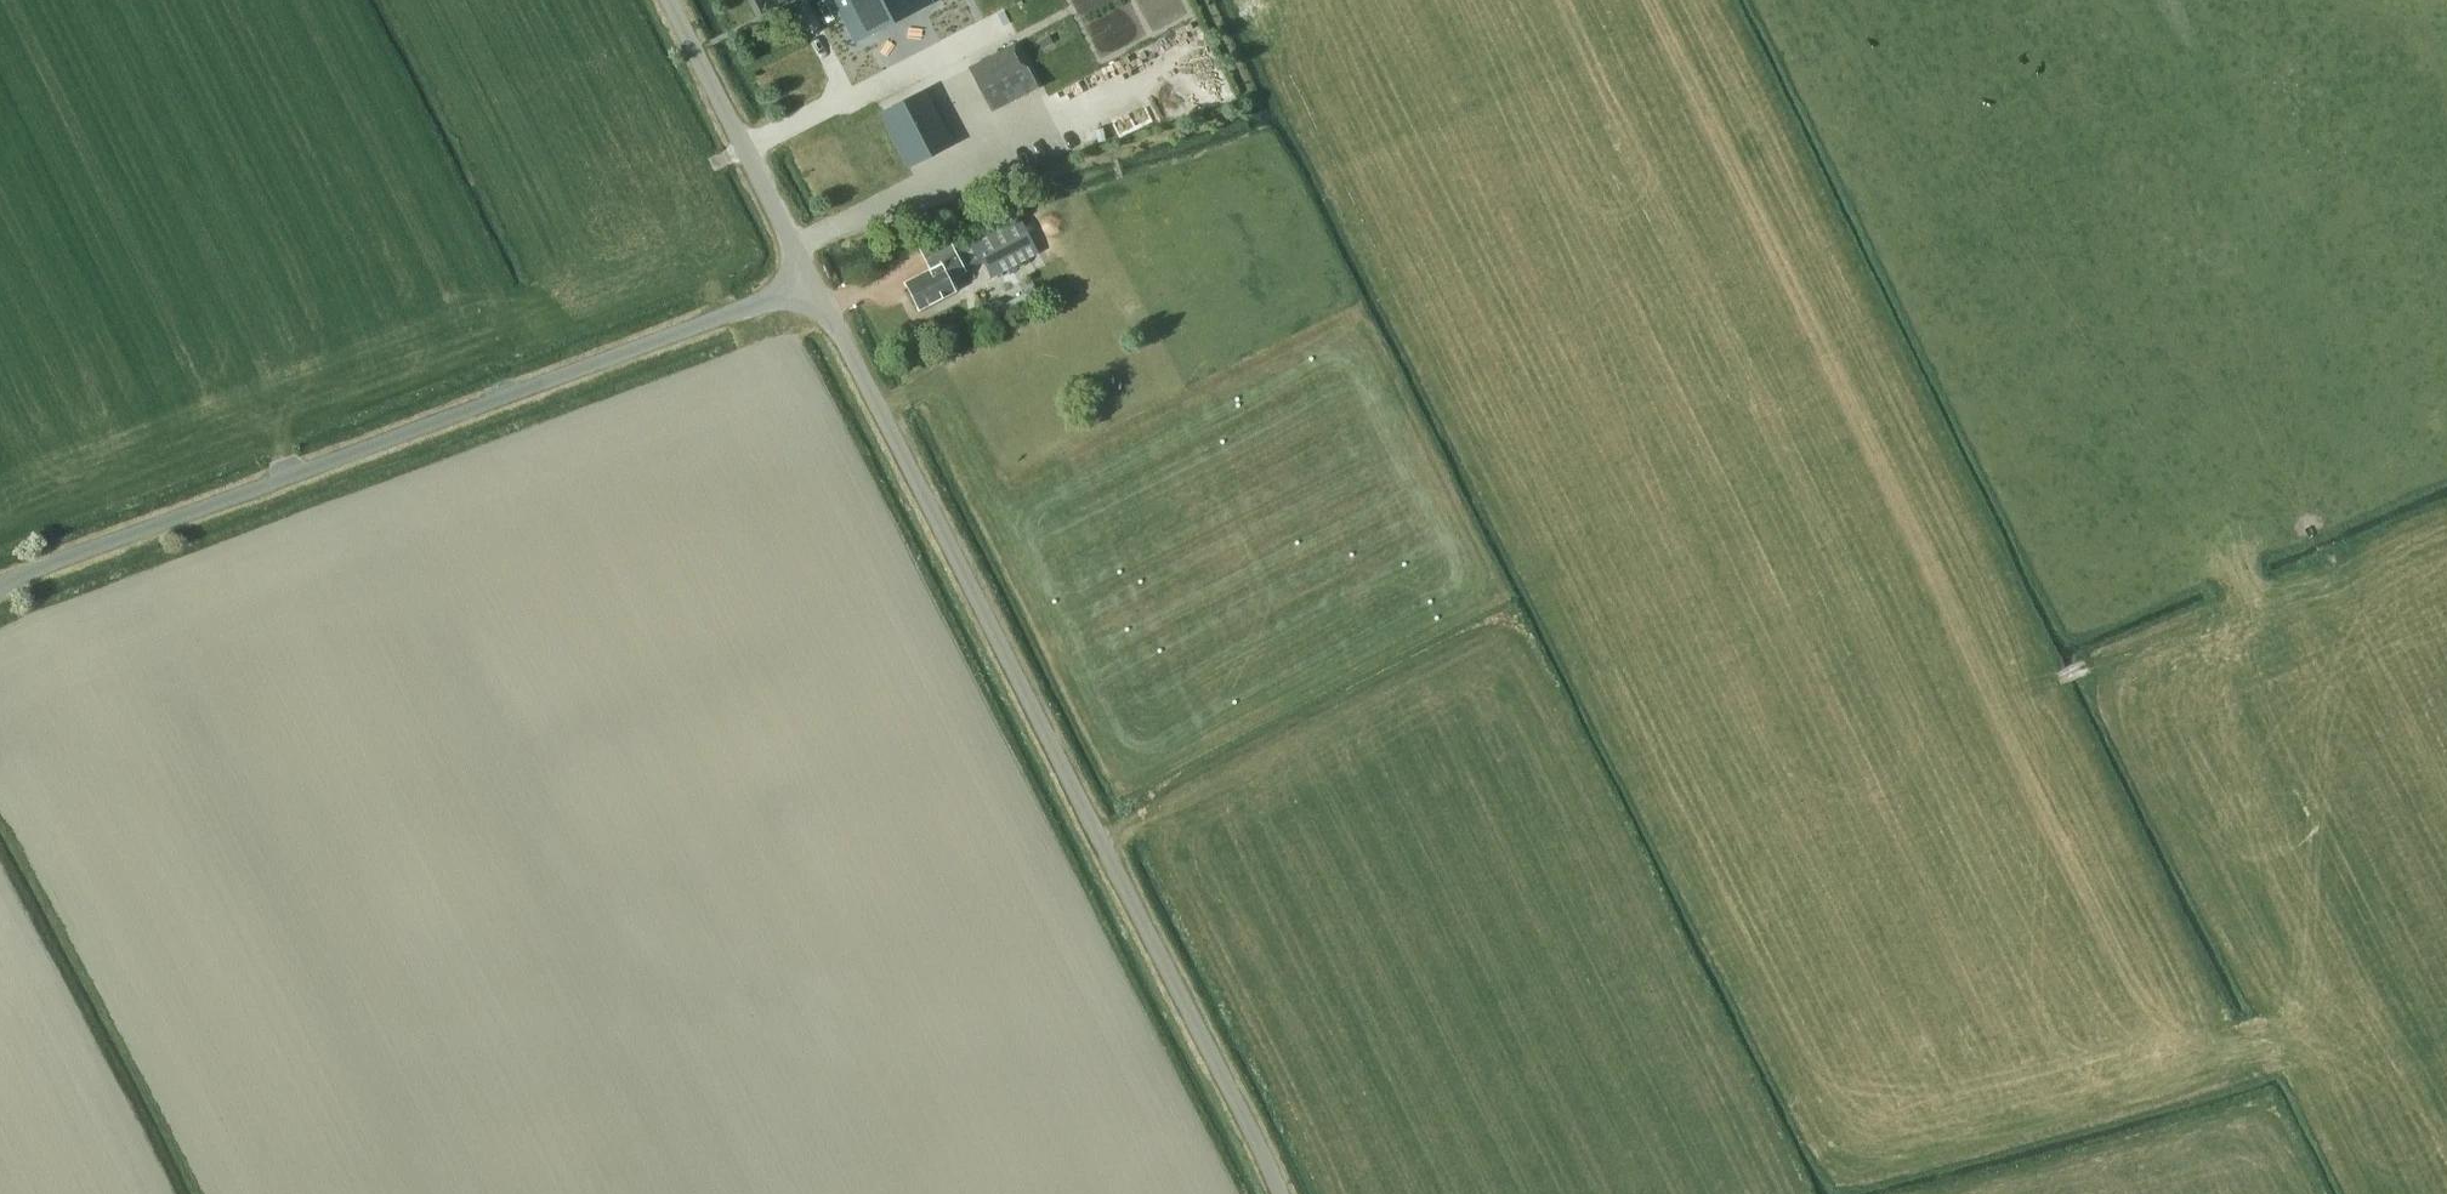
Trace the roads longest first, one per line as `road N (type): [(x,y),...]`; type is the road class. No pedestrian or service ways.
road 1 (unclassified): [(1286,1193),(811,277)]
road 2 (unclassified): [(0,590),(811,277)]
road 3 (unclassified): [(811,277),(669,0)]

